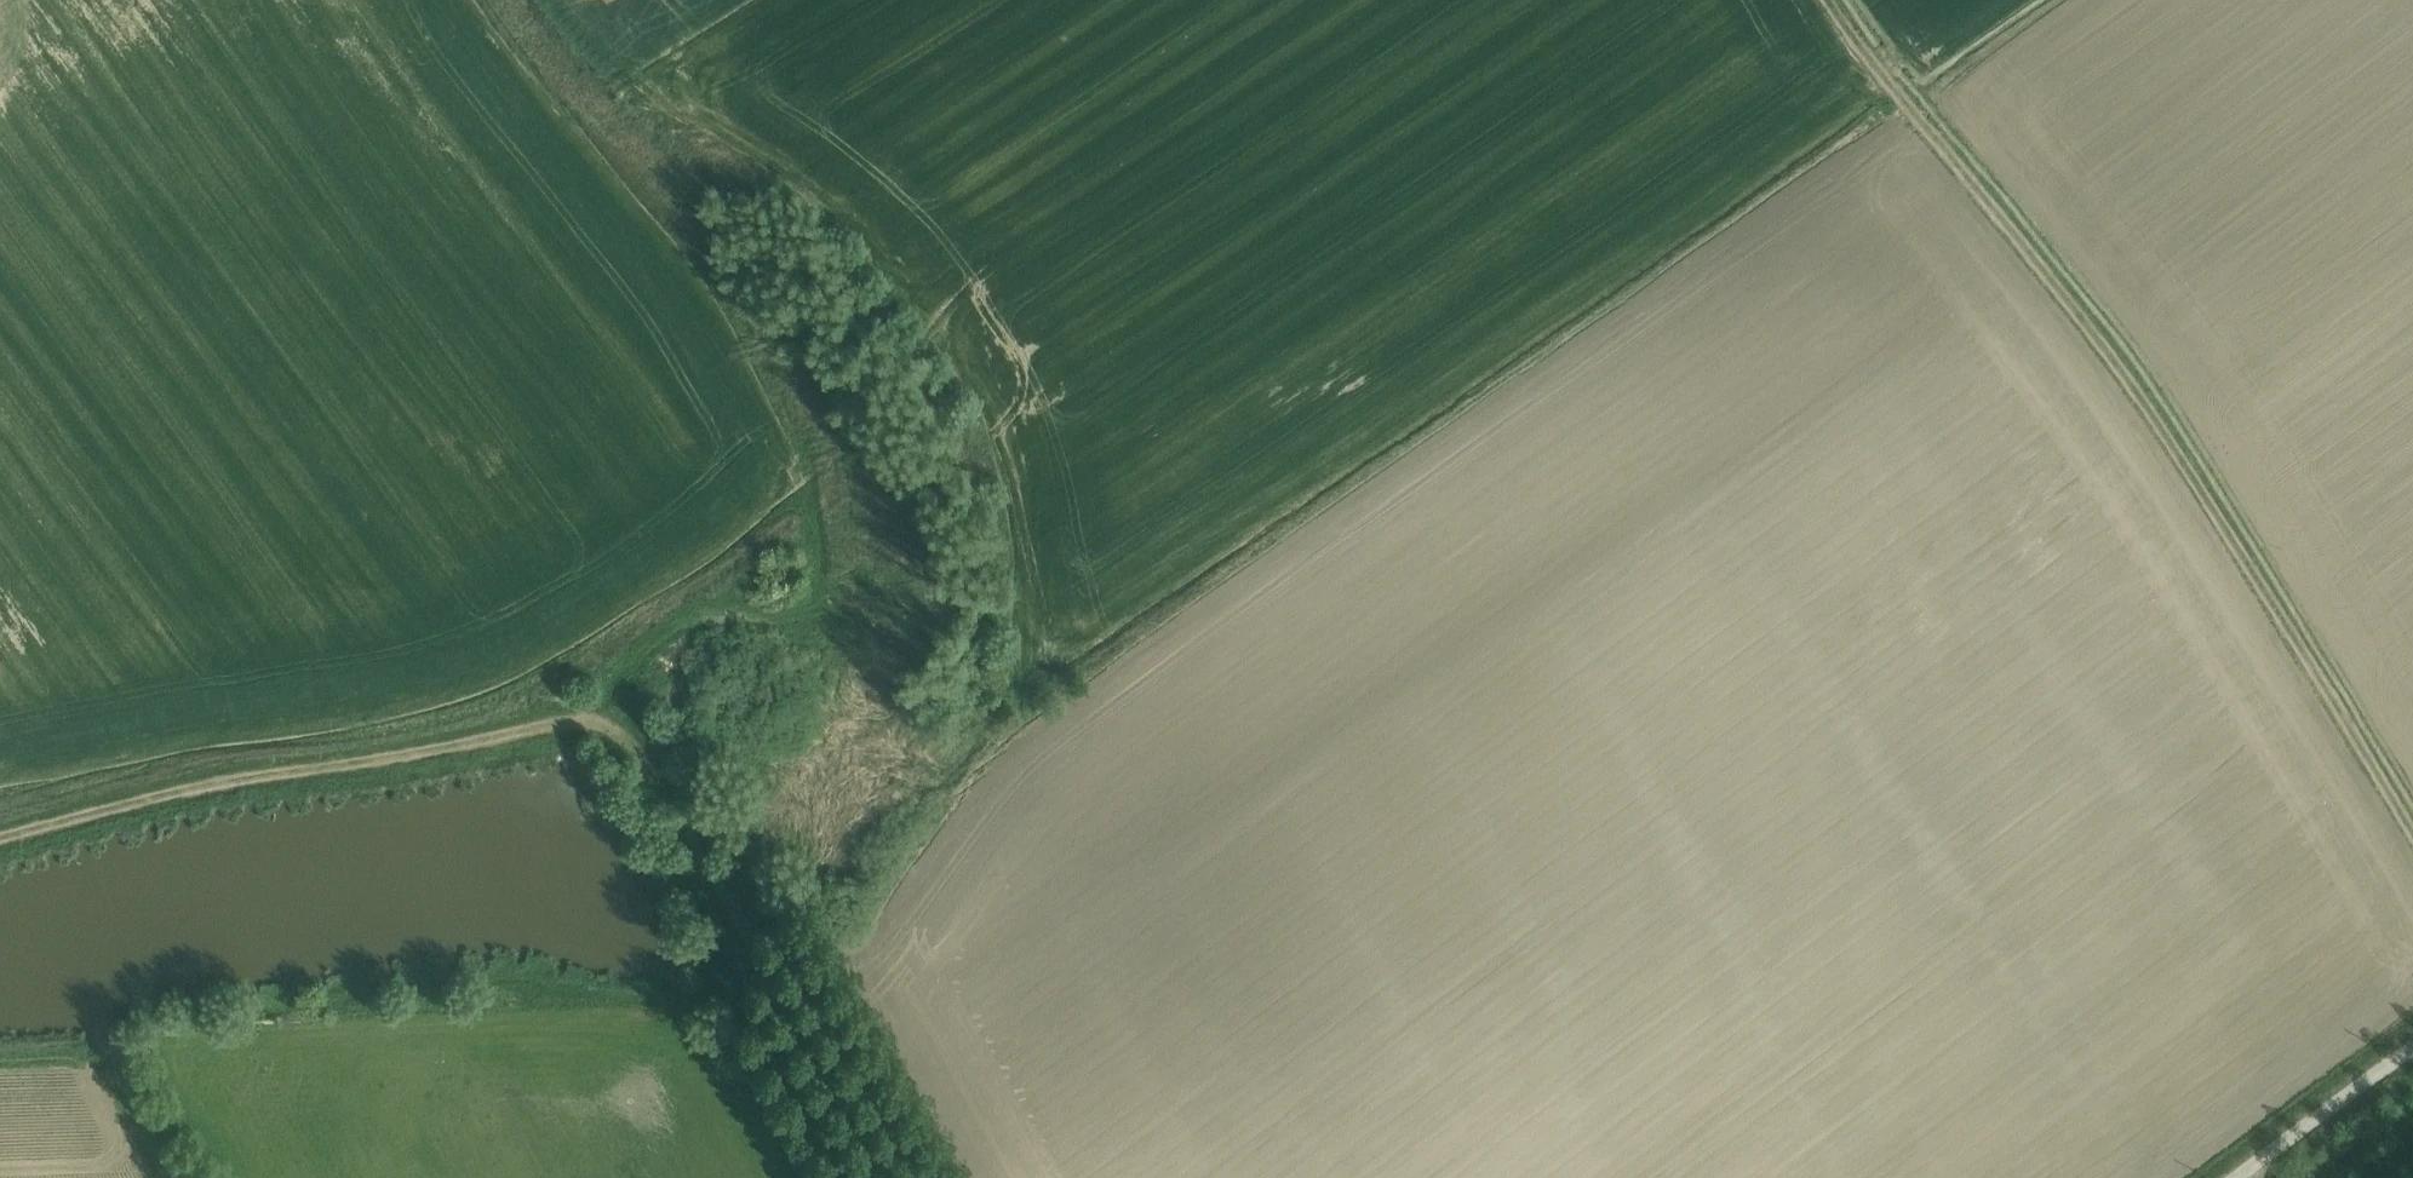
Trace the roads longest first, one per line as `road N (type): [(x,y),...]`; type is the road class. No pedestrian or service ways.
road 1 (residential): [(2412,1044),(2238,1177)]

